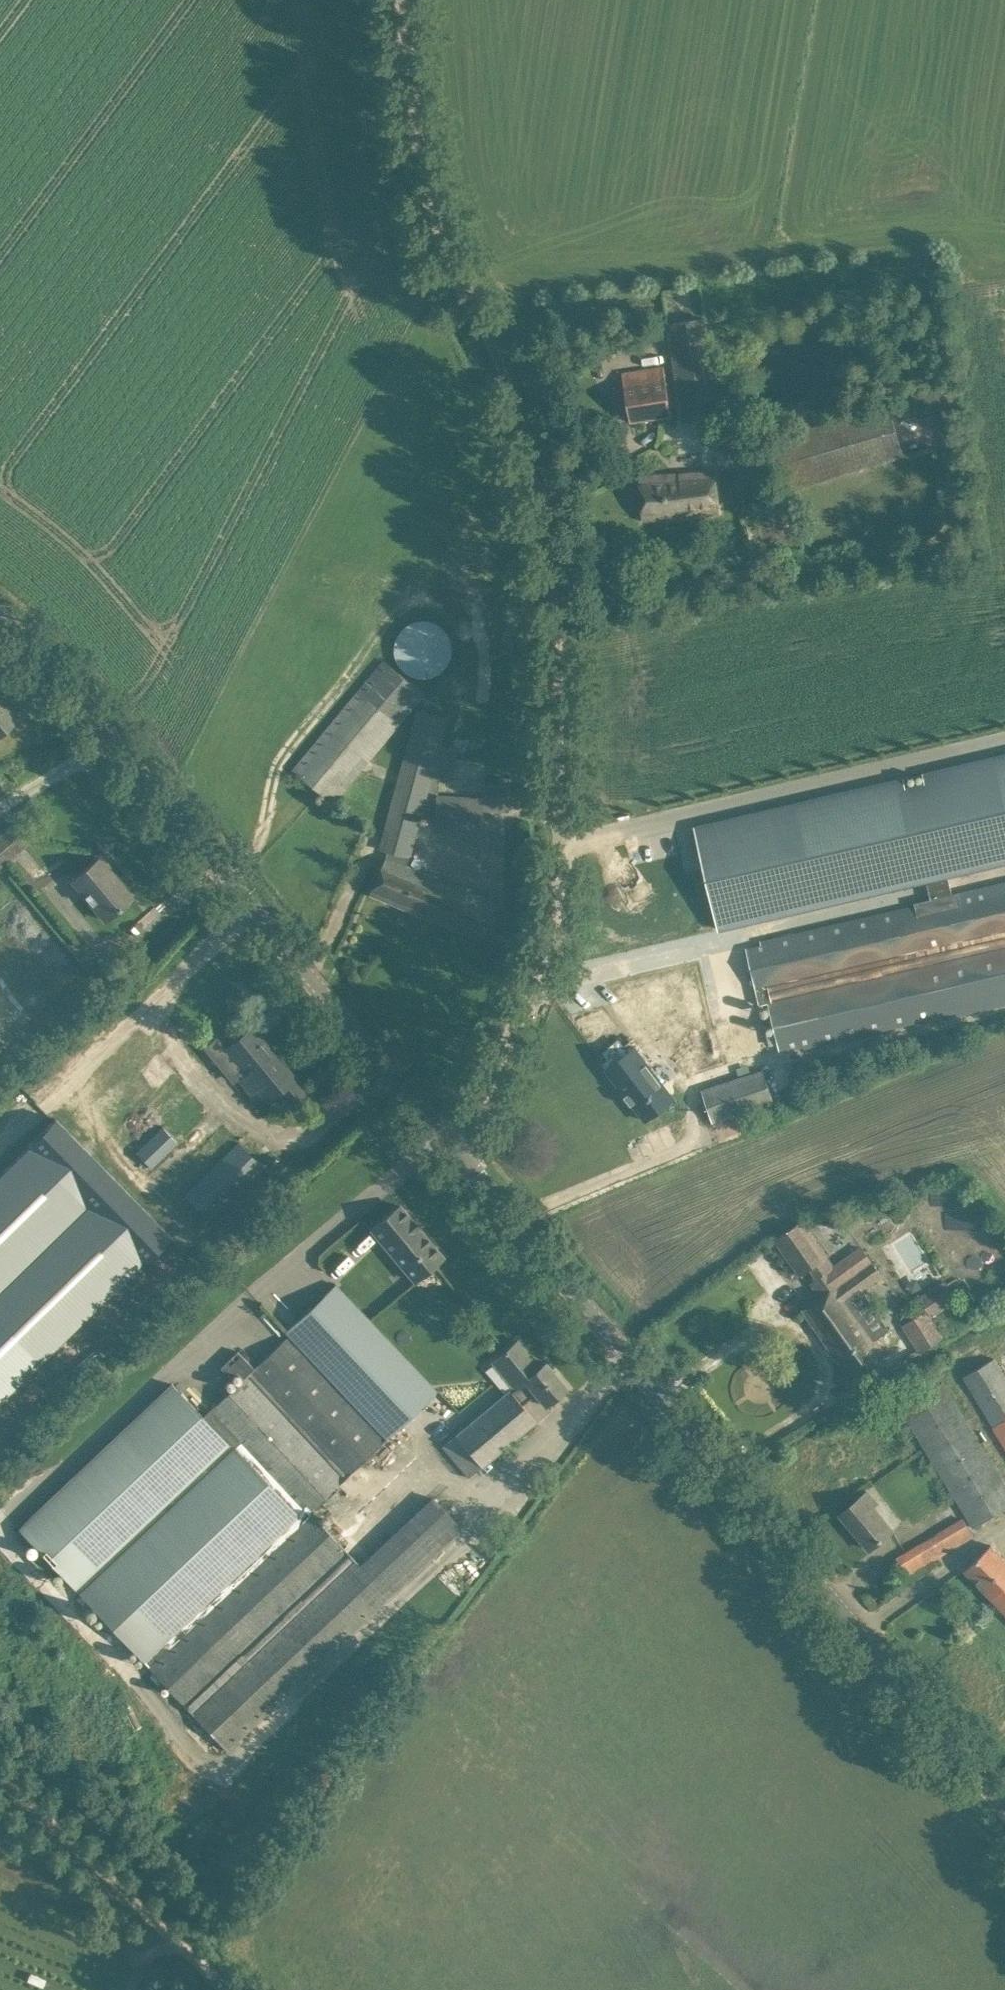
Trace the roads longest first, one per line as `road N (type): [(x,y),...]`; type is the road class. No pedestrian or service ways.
road 1 (tertiary): [(1004,1805),(459,1151)]
road 2 (tertiary): [(459,1151),(0,617)]
road 3 (track): [(547,579),(511,390),(425,140),(406,0)]
road 4 (unclassified): [(459,1151),(517,1032),(539,961),(558,730),(547,579)]
road 5 (track): [(235,1989),(0,1781)]

